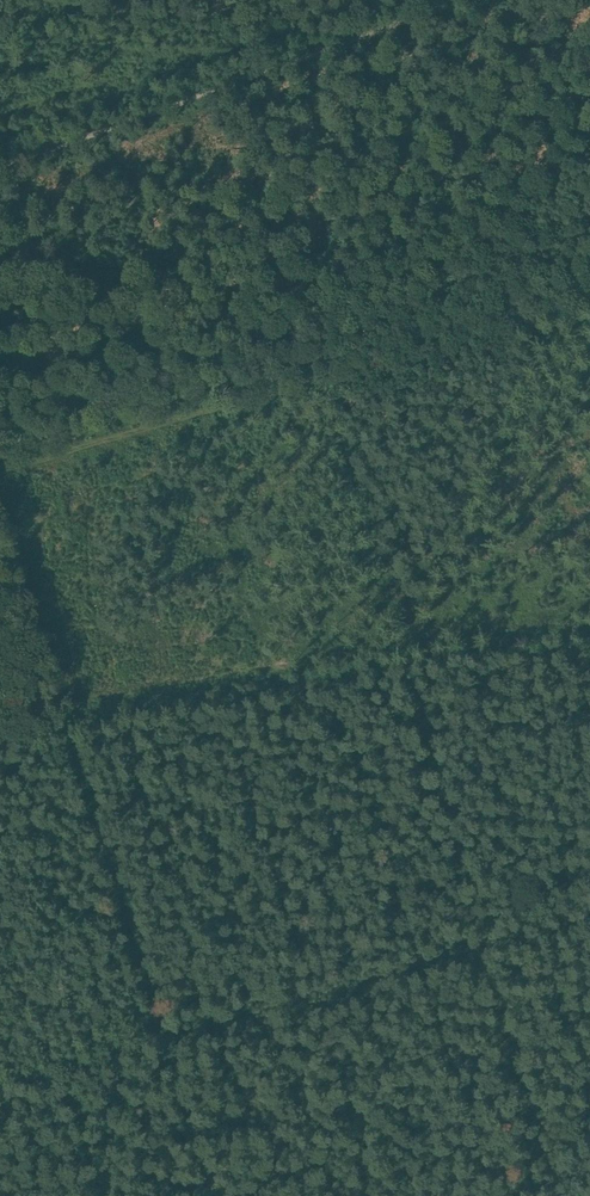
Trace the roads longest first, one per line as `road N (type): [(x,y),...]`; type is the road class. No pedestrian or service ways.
road 1 (track): [(470,0),(0,170)]
road 2 (track): [(589,308),(328,382)]

